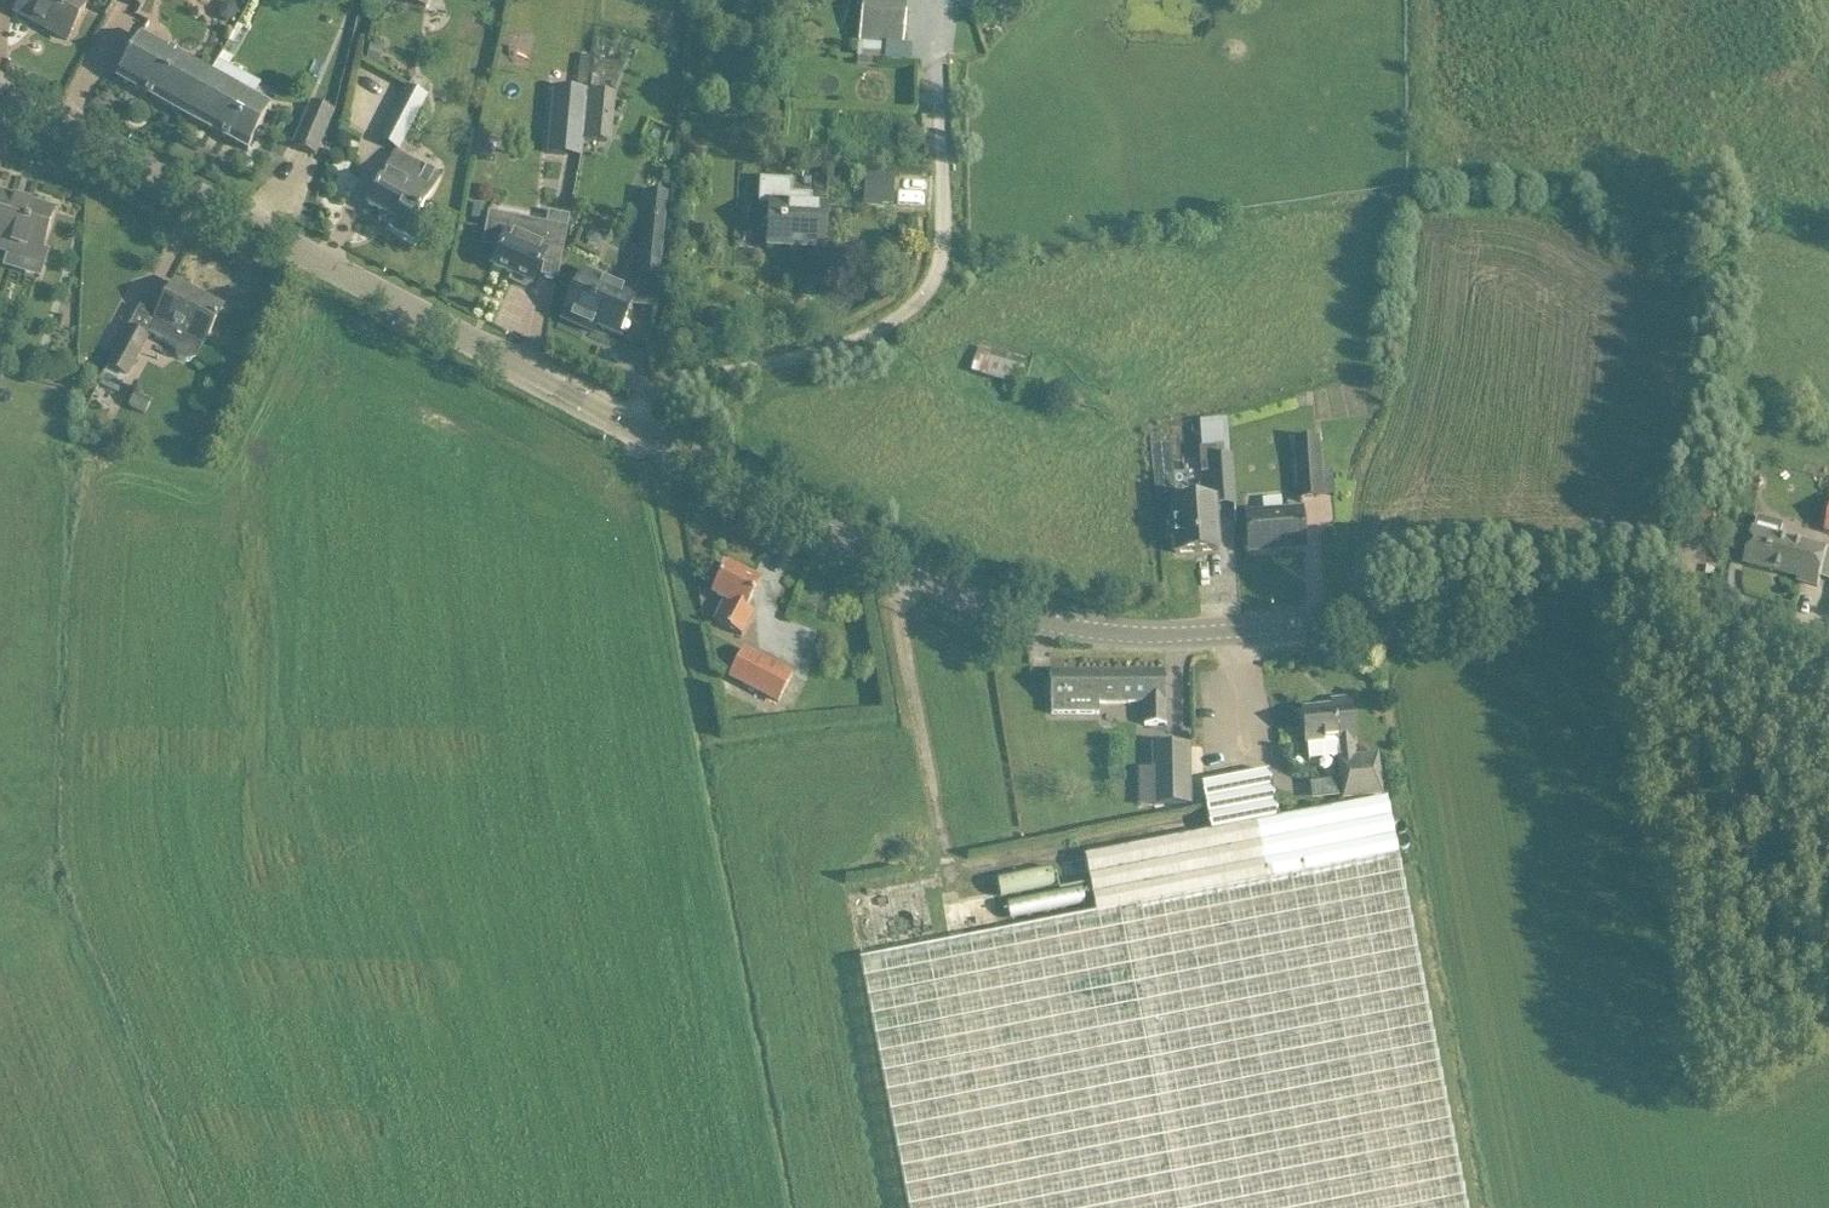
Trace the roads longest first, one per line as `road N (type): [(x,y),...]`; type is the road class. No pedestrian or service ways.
road 1 (tertiary): [(1828,644),(1696,617),(1588,608),(1136,636),(1045,624),(954,594),(620,422)]
road 2 (tertiary): [(620,422),(0,94)]
road 3 (unclassified): [(620,422),(664,387),(849,343),(890,325),(936,275),(938,158)]

